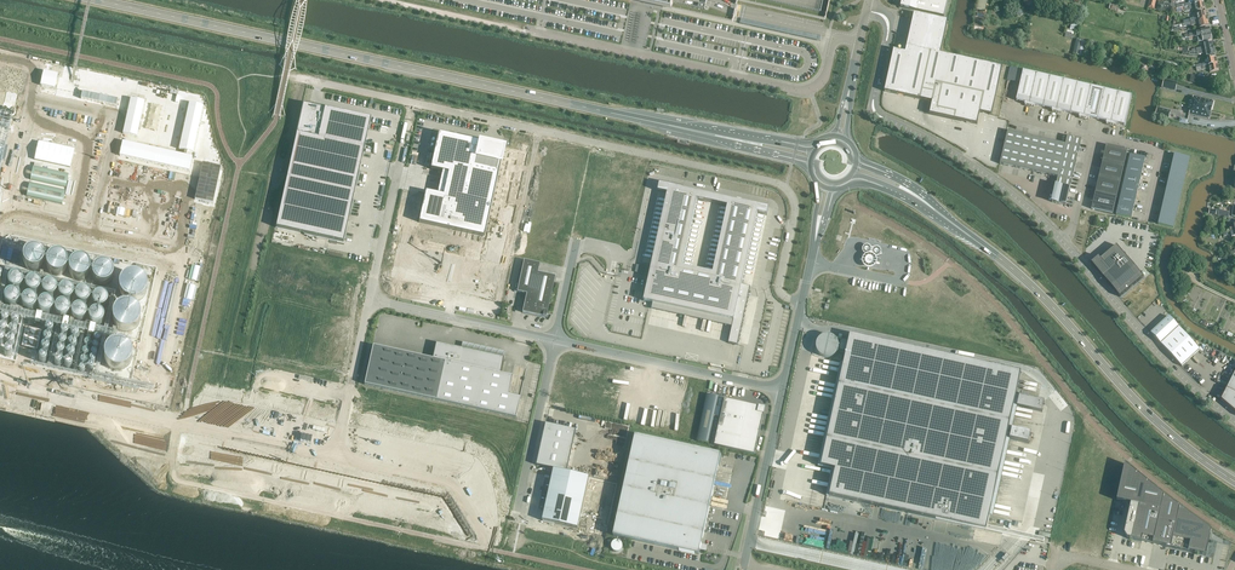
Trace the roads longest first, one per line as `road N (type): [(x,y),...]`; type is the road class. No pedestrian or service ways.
road 1 (primary): [(749,142),(97,0)]
road 2 (unclassified): [(385,0),(803,91),(823,81),(836,40),(860,41)]
road 3 (unclassified): [(412,103),(780,184),(795,211),(779,289),(802,302)]
road 4 (primary): [(1234,481),(1154,419),(1010,266),(912,193)]
road 5 (track): [(306,79),(287,153),(270,176),(230,351)]
road 6 (unclassified): [(1062,240),(1162,356),(1234,421)]
road 7 (unclassified): [(783,390),(555,340)]
road 8 (unclassified): [(884,118),(978,169),(1062,240)]
road 9 (unclassified): [(369,299),(412,103)]
road 10 (unclassified): [(555,340),(369,299)]
road 11 (unclassified): [(517,511),(555,340)]
road 12 (unclassified): [(746,557),(783,390)]
road 13 (unclassified): [(368,307),(338,441)]

